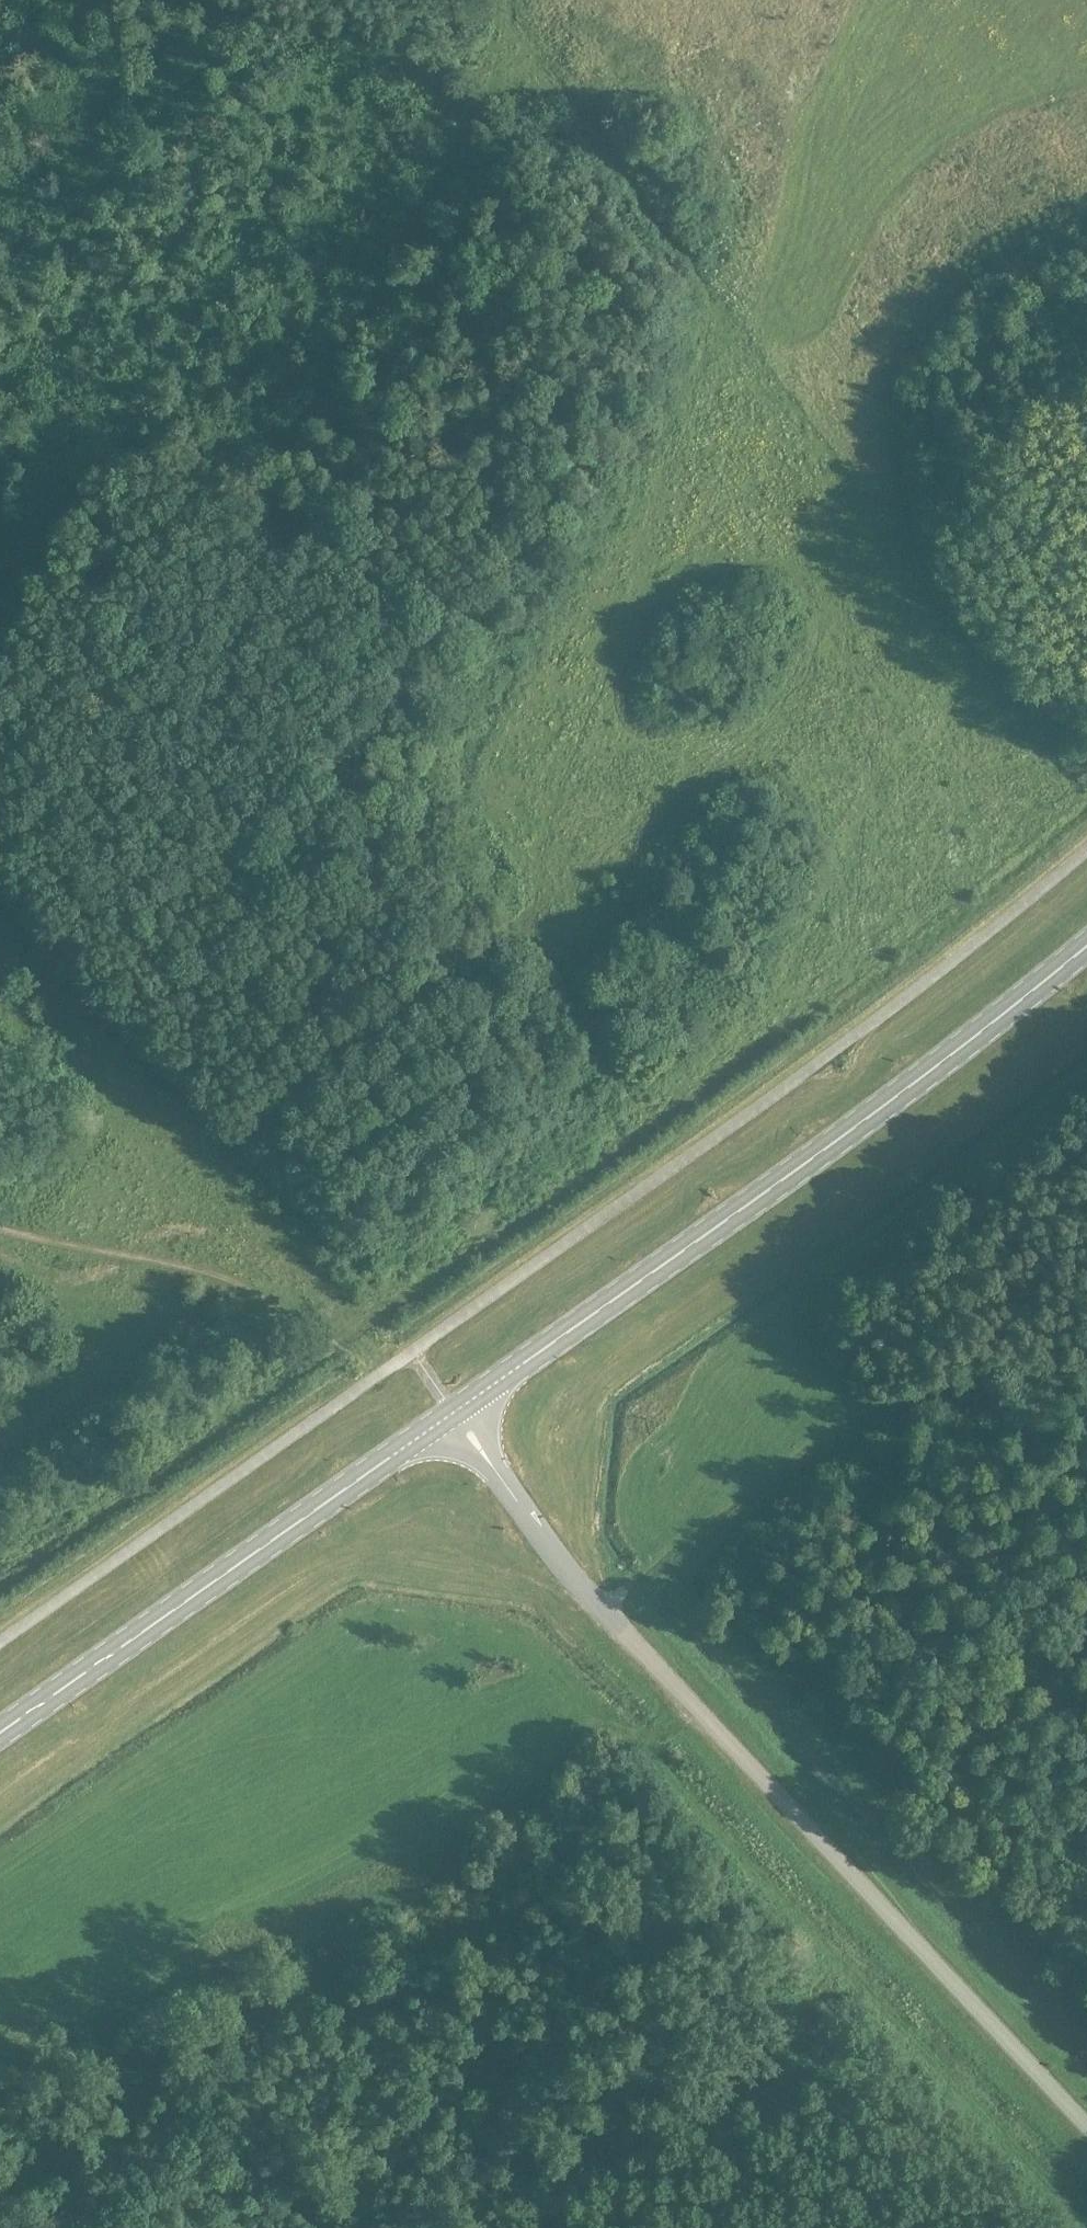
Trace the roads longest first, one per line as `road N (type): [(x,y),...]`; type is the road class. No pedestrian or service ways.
road 1 (unclassified): [(1086,2131),(558,1564),(454,1412)]
road 2 (secondary): [(454,1412),(873,1115),(1086,945)]
road 3 (secondary): [(0,1732),(454,1412)]

